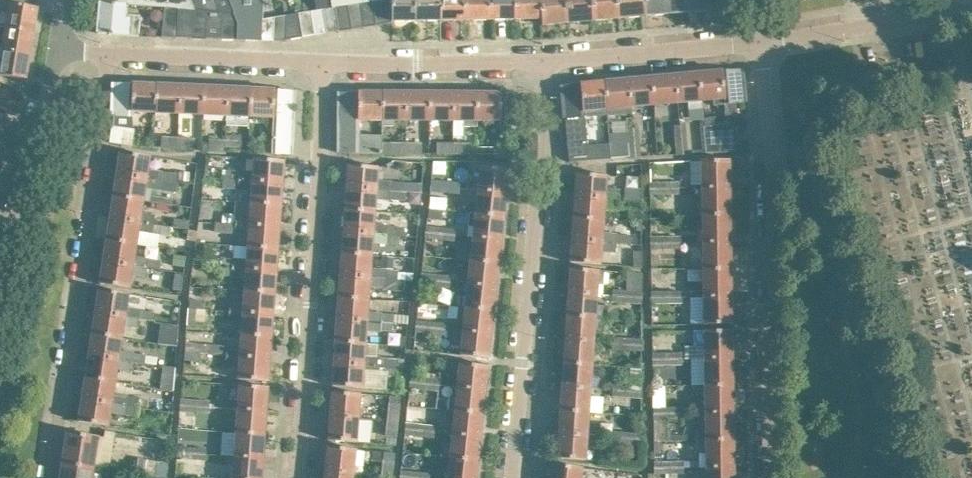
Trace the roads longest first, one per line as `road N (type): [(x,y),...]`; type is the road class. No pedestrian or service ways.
road 1 (residential): [(770,477),(771,159),(758,44)]
road 2 (residential): [(105,57),(104,147),(49,477)]
road 3 (residential): [(543,64),(546,178),(537,202),(512,477)]
road 4 (residential): [(297,477),(323,64)]
road 5 (residential): [(323,64),(543,64)]
road 6 (residential): [(105,57),(323,64)]
road 7 (residential): [(0,264),(58,54)]
road 8 (residential): [(971,8),(758,44)]
road 9 (residential): [(543,64),(758,44)]

